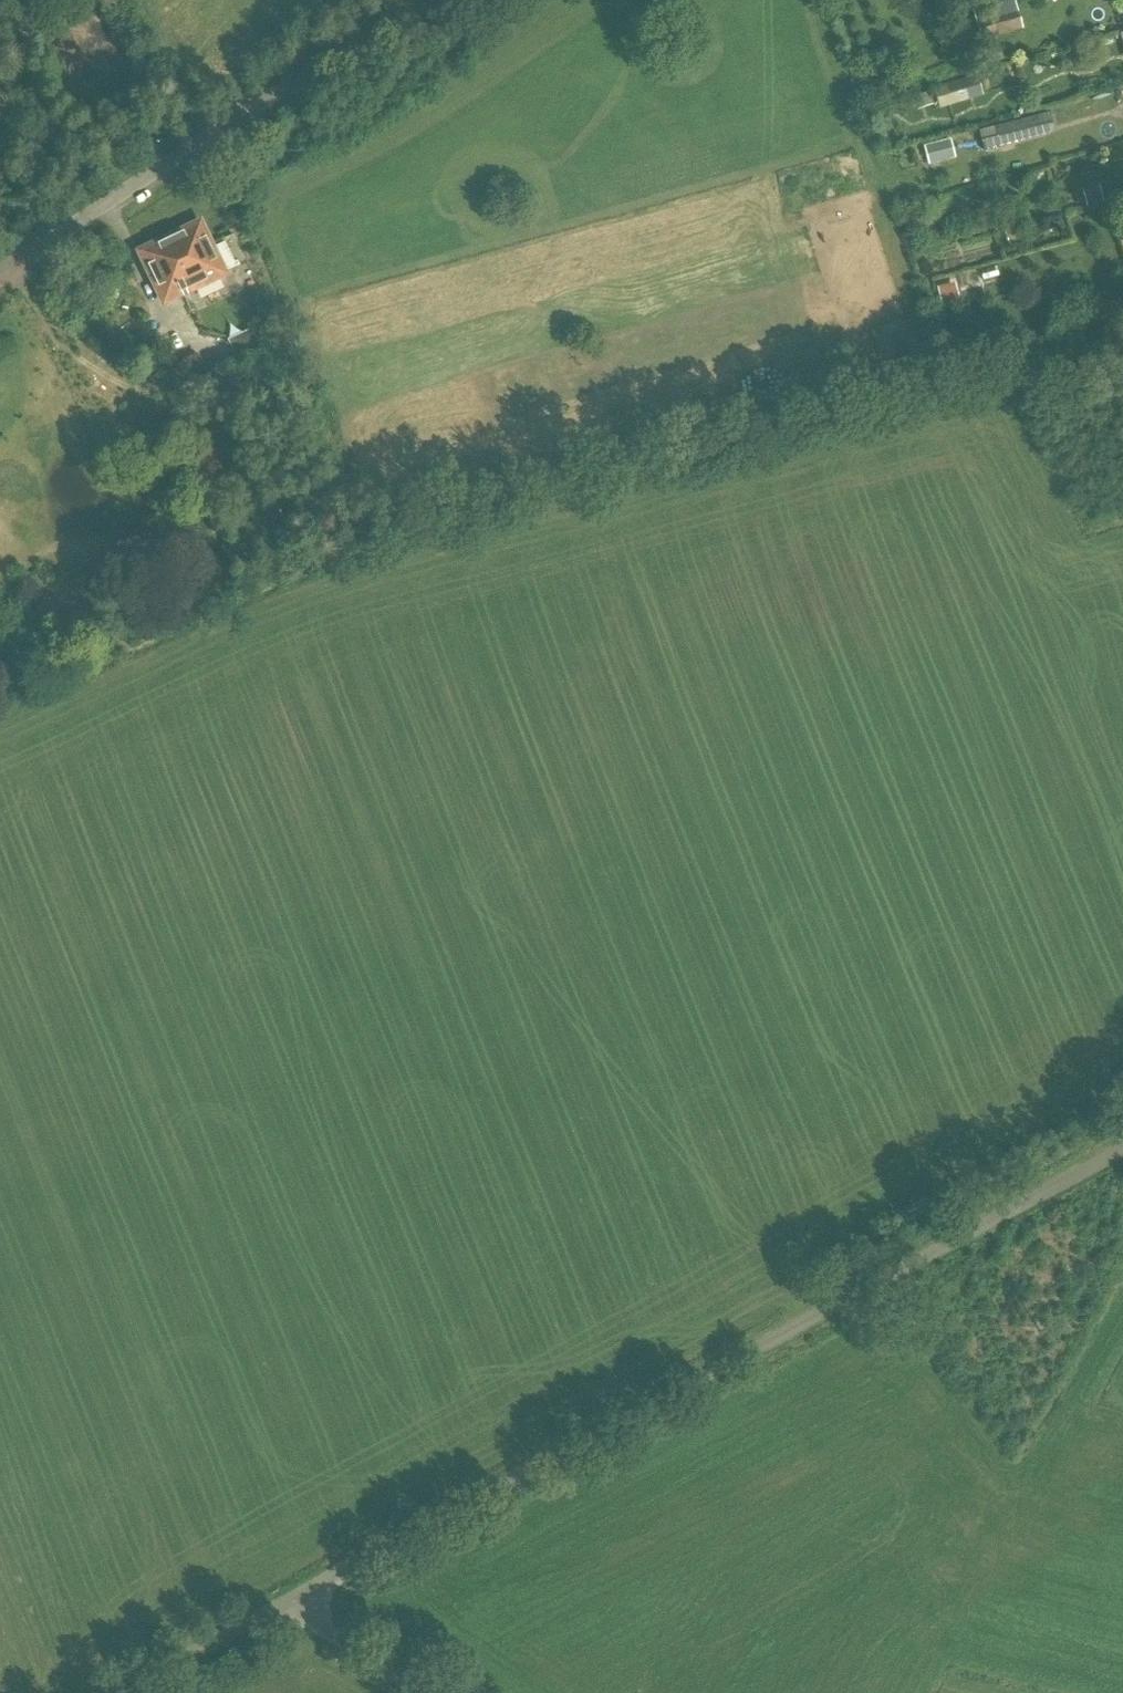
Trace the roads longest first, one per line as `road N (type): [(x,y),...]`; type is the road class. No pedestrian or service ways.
road 1 (unclassified): [(284,1603),(1122,1162)]
road 2 (unclassified): [(0,261),(415,0)]
road 3 (unclassified): [(116,1692),(284,1603)]
road 4 (unclassified): [(411,1692),(284,1603)]

